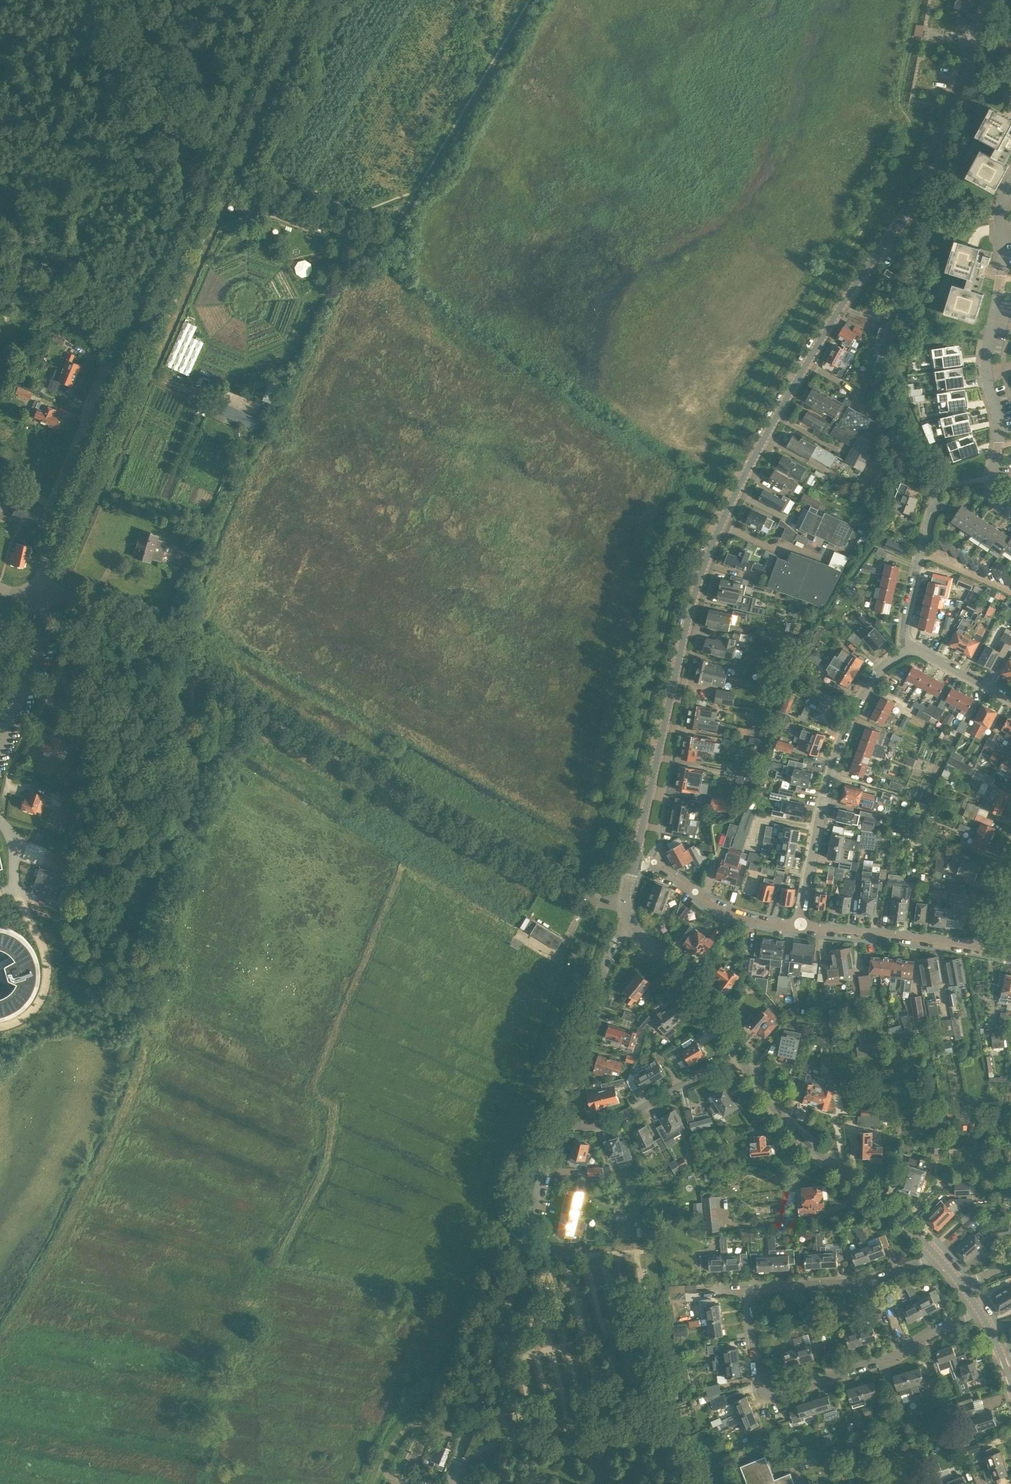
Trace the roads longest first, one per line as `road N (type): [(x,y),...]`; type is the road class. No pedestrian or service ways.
road 1 (unclassified): [(627,902),(682,647),(714,538),(808,362),(920,189),(972,42),(997,0)]
road 2 (unclassified): [(545,877),(37,582)]
road 3 (residential): [(106,428),(288,0)]
road 4 (residential): [(981,1312),(925,1333),(894,1356),(770,1394),(760,1385),(747,1289)]
road 5 (residential): [(909,650),(881,668),(849,723),(823,801),(799,927)]
road 6 (residential): [(937,1255),(799,1137),(742,1060)]
road 7 (residential): [(998,448),(985,363),(1010,181)]
road 8 (residential): [(558,1120),(609,956),(633,927)]
road 9 (residential): [(558,1120),(608,1123),(742,1060)]
road 10 (residential): [(747,1289),(854,1283),(937,1255)]
road 11 (residential): [(986,951),(799,927)]
road 12 (residential): [(517,1271),(464,1439)]
road 13 (residential): [(742,1060),(689,979),(633,927)]
road 14 (unclassified): [(37,582),(106,428)]
road 15 (residential): [(909,650),(905,618),(938,491)]
road 16 (residential): [(799,927),(728,912),(655,864)]
road 17 (residential): [(517,1271),(558,1120)]
road 18 (track): [(130,373),(260,412)]

